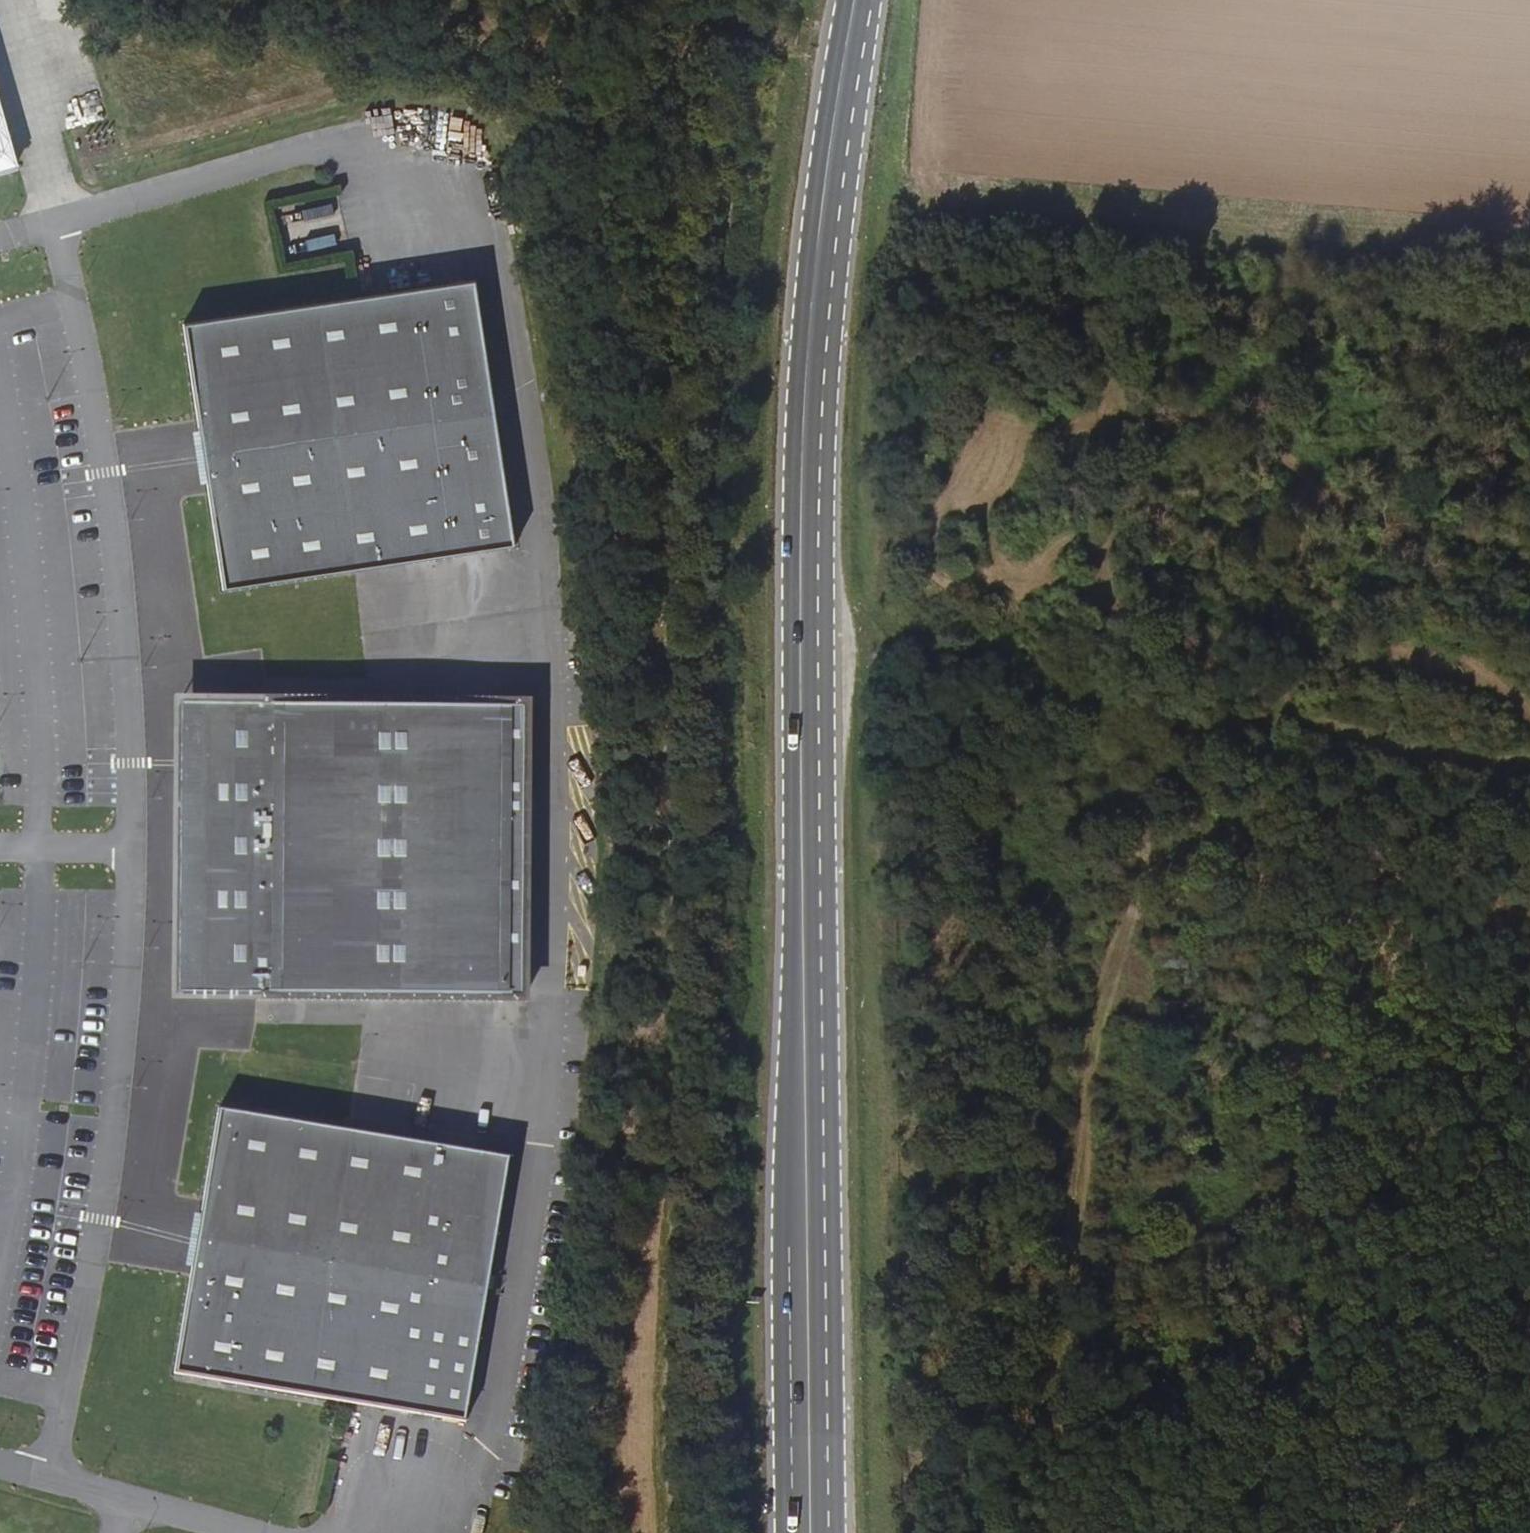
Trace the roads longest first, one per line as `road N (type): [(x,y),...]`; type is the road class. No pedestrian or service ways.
road 1 (secondary): [(809,1532),(802,514),(844,0)]

